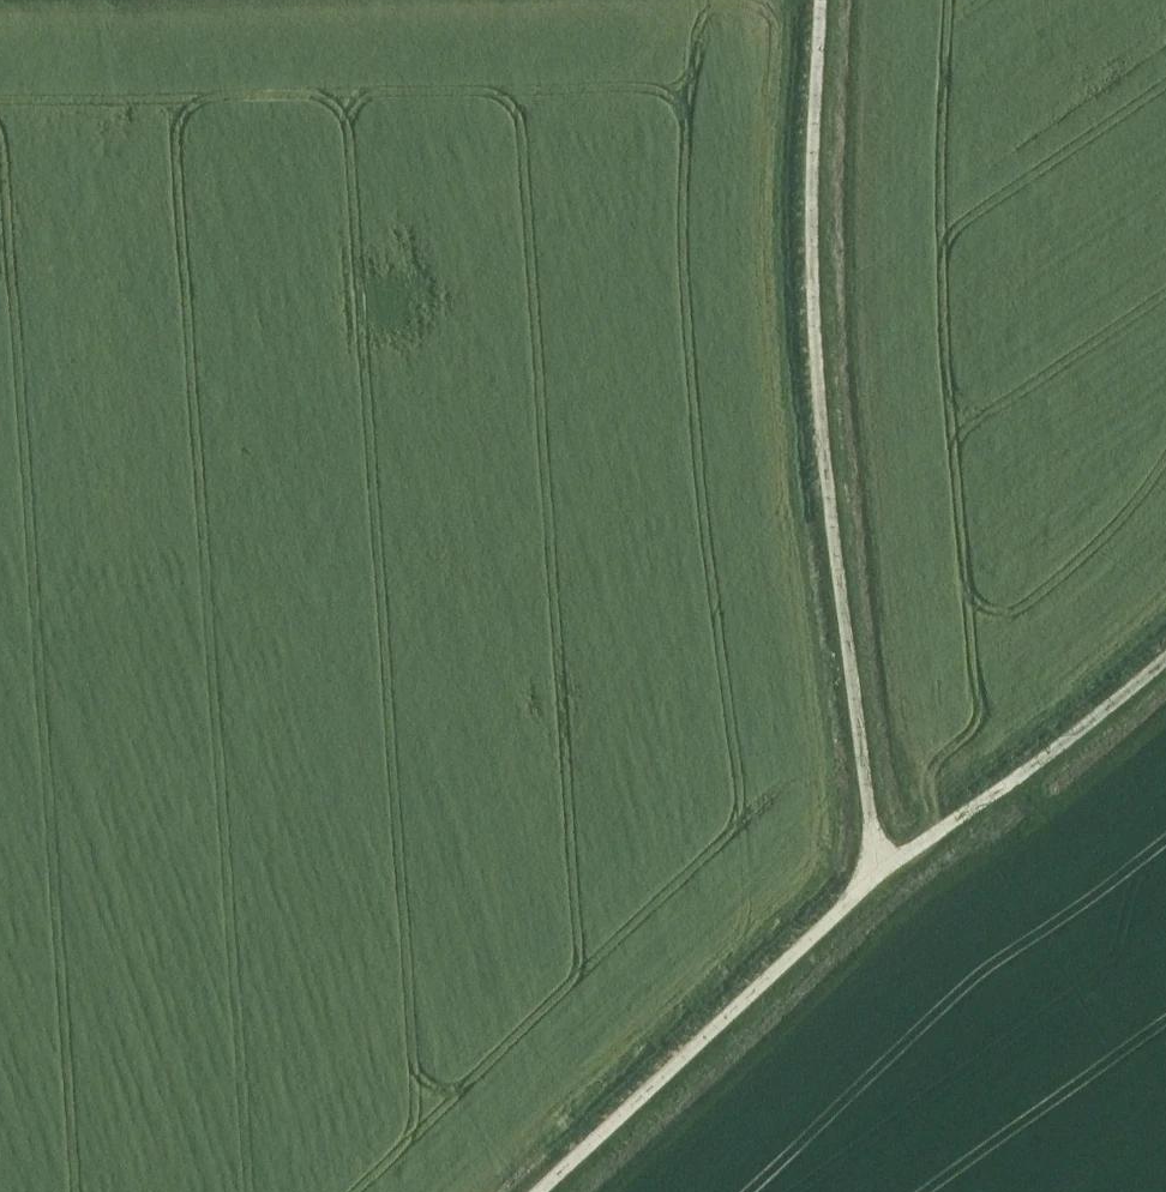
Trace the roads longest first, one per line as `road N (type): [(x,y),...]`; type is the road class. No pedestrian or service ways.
road 1 (unclassified): [(813,0),(805,244),(824,486),(882,854)]
road 2 (unclassified): [(882,854),(528,1191)]
road 3 (unclassified): [(1165,645),(1062,734),(882,854)]

